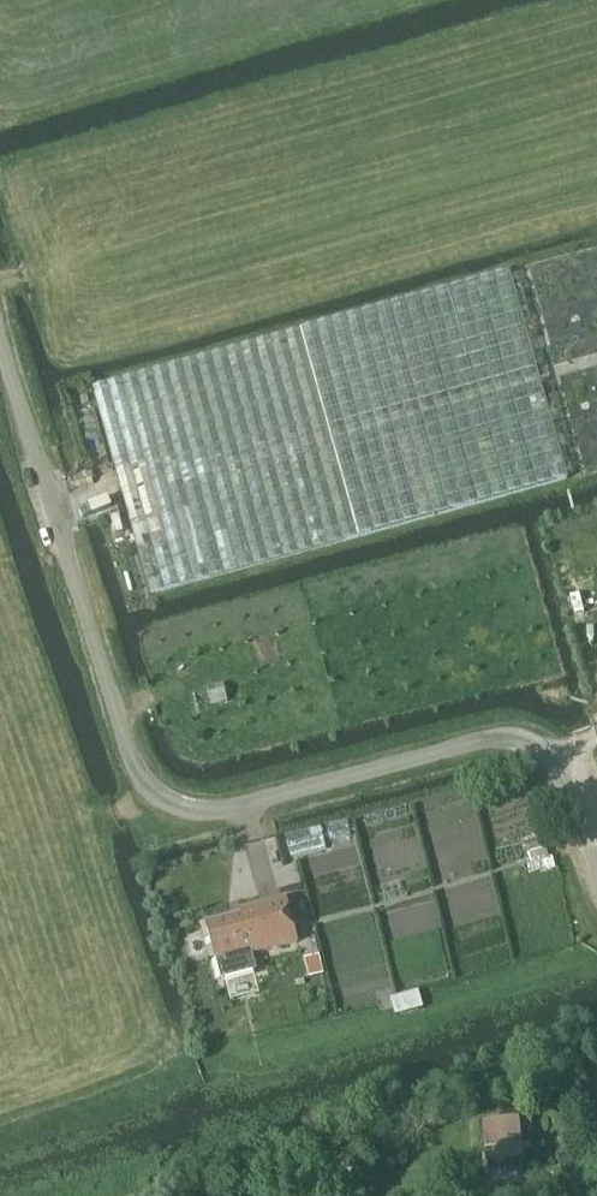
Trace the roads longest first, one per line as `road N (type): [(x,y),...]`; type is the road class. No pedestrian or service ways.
road 1 (unclassified): [(596,869),(567,778),(526,737),(467,742),(228,812),(182,813),(132,765),(0,340)]

